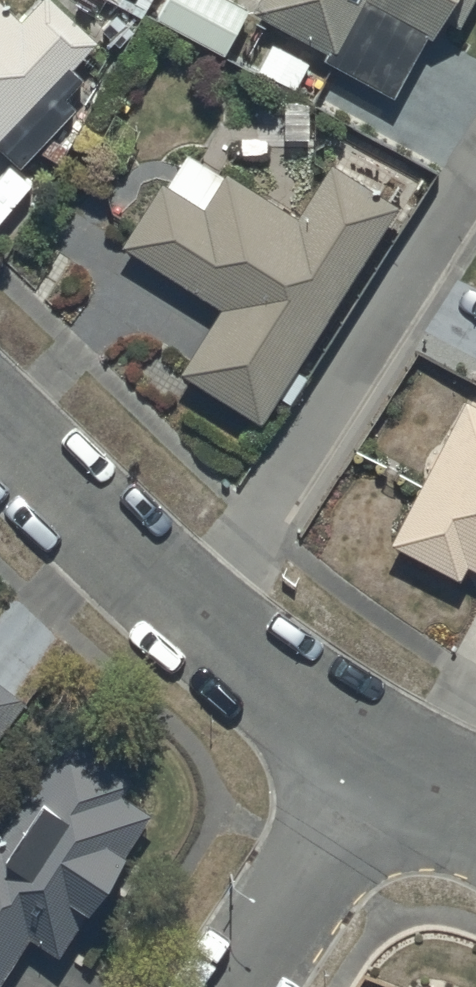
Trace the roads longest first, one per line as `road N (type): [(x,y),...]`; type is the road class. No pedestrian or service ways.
road 1 (residential): [(371,789),(0,435)]
road 2 (residential): [(371,789),(237,986)]

